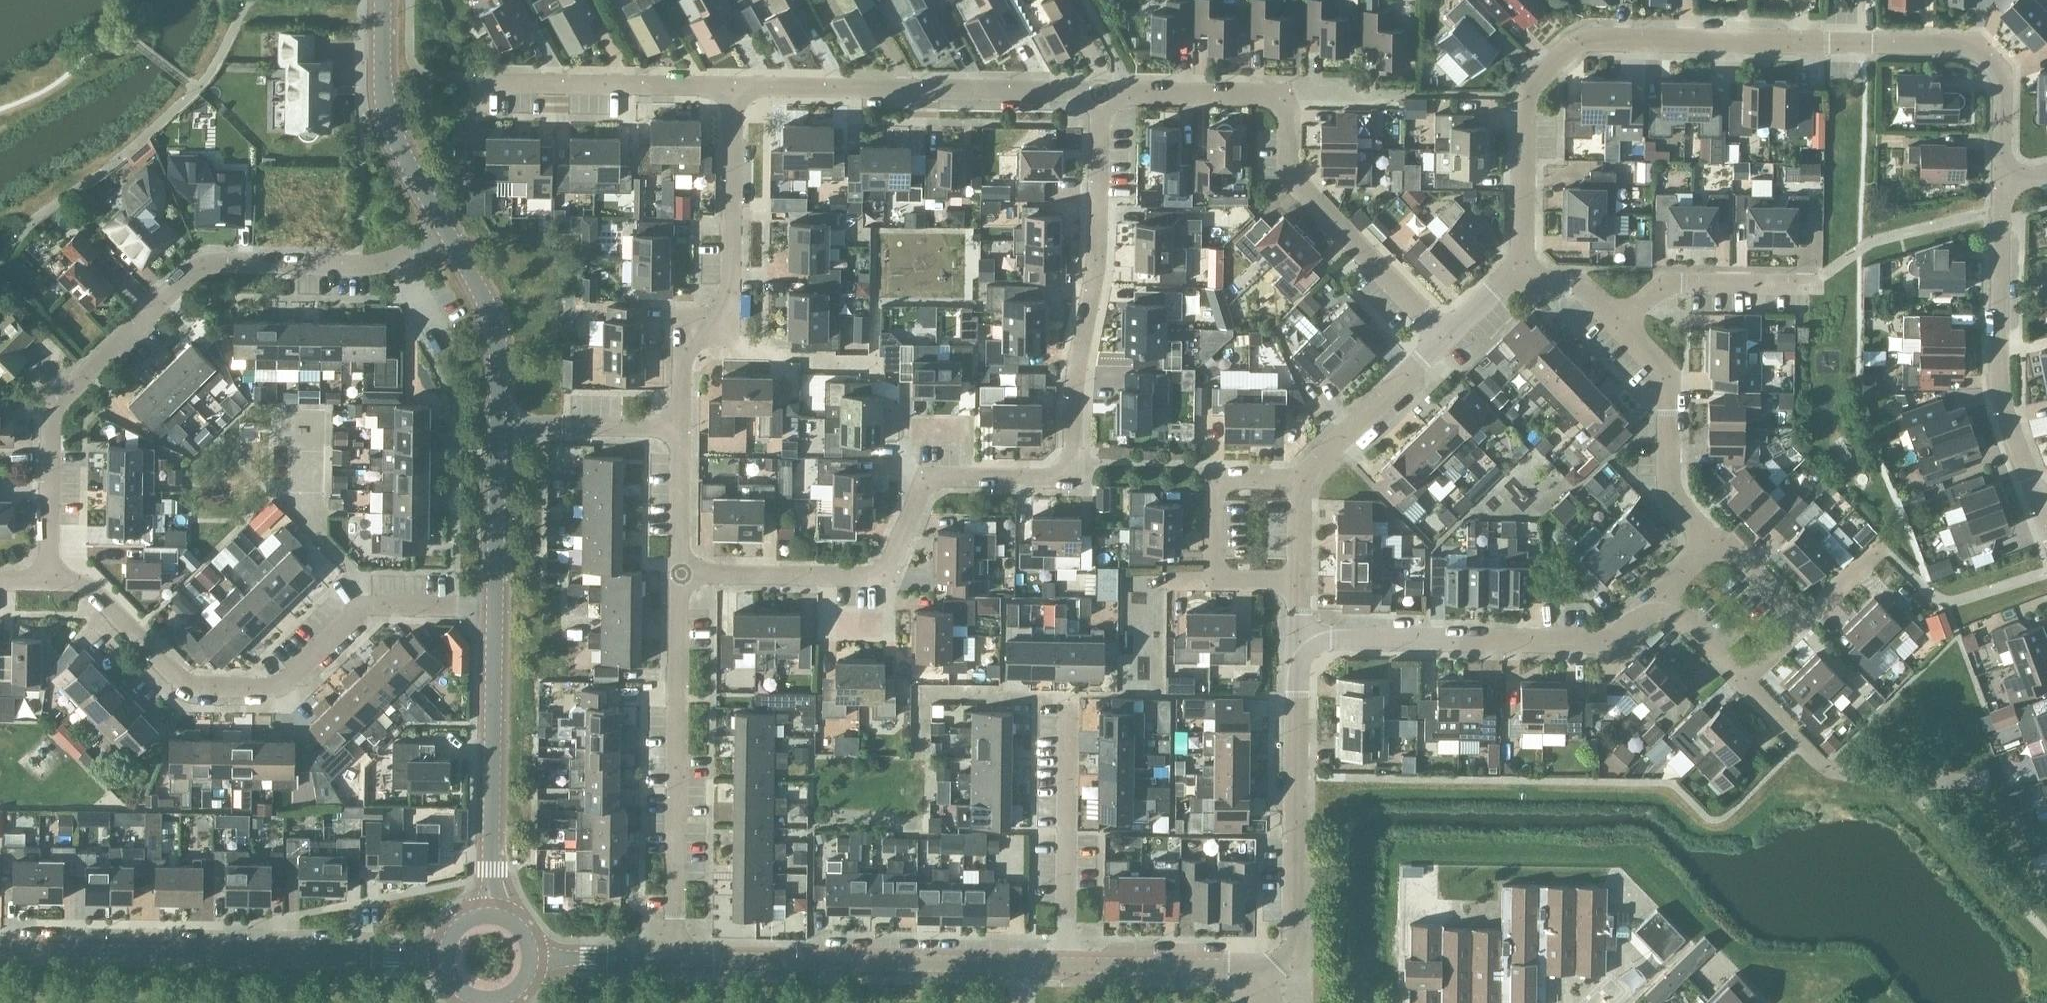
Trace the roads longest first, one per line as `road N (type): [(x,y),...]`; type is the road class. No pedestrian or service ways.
road 1 (residential): [(680,573),(872,575),(888,564),(928,475),(1074,477),(1073,415),(1095,275),(1099,93)]
road 2 (residential): [(1519,280),(1521,104),(1545,66),(1573,44),(1588,38),(1976,42)]
road 3 (residential): [(47,581),(55,406),(194,271),(222,262),(373,264),(446,229)]
road 4 (residential): [(47,581),(90,587),(176,674),(209,685),(277,684),(364,605),(495,606)]
road 5 (tertiary): [(443,956),(0,951)]
road 6 (unclassified): [(1064,966),(674,959)]
road 7 (residential): [(674,959),(680,573)]
road 8 (residential): [(1298,641),(1610,642),(1659,597)]
road 9 (residential): [(1255,993),(1295,941),(1298,641)]
road 10 (residential): [(1099,93),(734,86)]
road 11 (residential): [(2040,505),(1997,392),(2005,181)]
road 12 (tertiary): [(490,912),(495,606)]
road 13 (residential): [(1448,335),(1305,191),(1289,160),(1288,93)]
road 14 (residential): [(1064,966),(1068,708)]
road 15 (residential): [(734,86),(480,82)]
road 16 (residential): [(1709,535),(1673,493),(1671,374),(1618,324)]
road 17 (residential): [(729,331),(734,86)]
road 18 (tertiary): [(446,229),(387,111),(383,0)]
road 19 (residential): [(1618,324),(1661,281),(1817,281)]
road 20 (residential): [(1299,480),(1448,335)]
road 21 (tertiary): [(498,425),(493,320),(446,229)]
road 22 (unclassified): [(1255,993),(1207,968),(1064,966)]
road 23 (residential): [(1288,93),(1099,93)]
road 24 (residential): [(1214,580),(1215,479),(1299,480)]
road 25 (unclassified): [(498,425),(681,426)]
road 26 (tertiary): [(495,606),(498,425)]
road 27 (residential): [(1823,765),(1904,781),(1983,781)]
road 28 (residential): [(2005,181),(2006,77),(1976,42)]
road 29 (residential): [(680,573),(681,426)]
road 30 (residential): [(681,426),(684,332),(729,331)]
road 31 (unclassified): [(674,959),(535,957)]
road 32 (residential): [(1797,624),(1709,535)]

